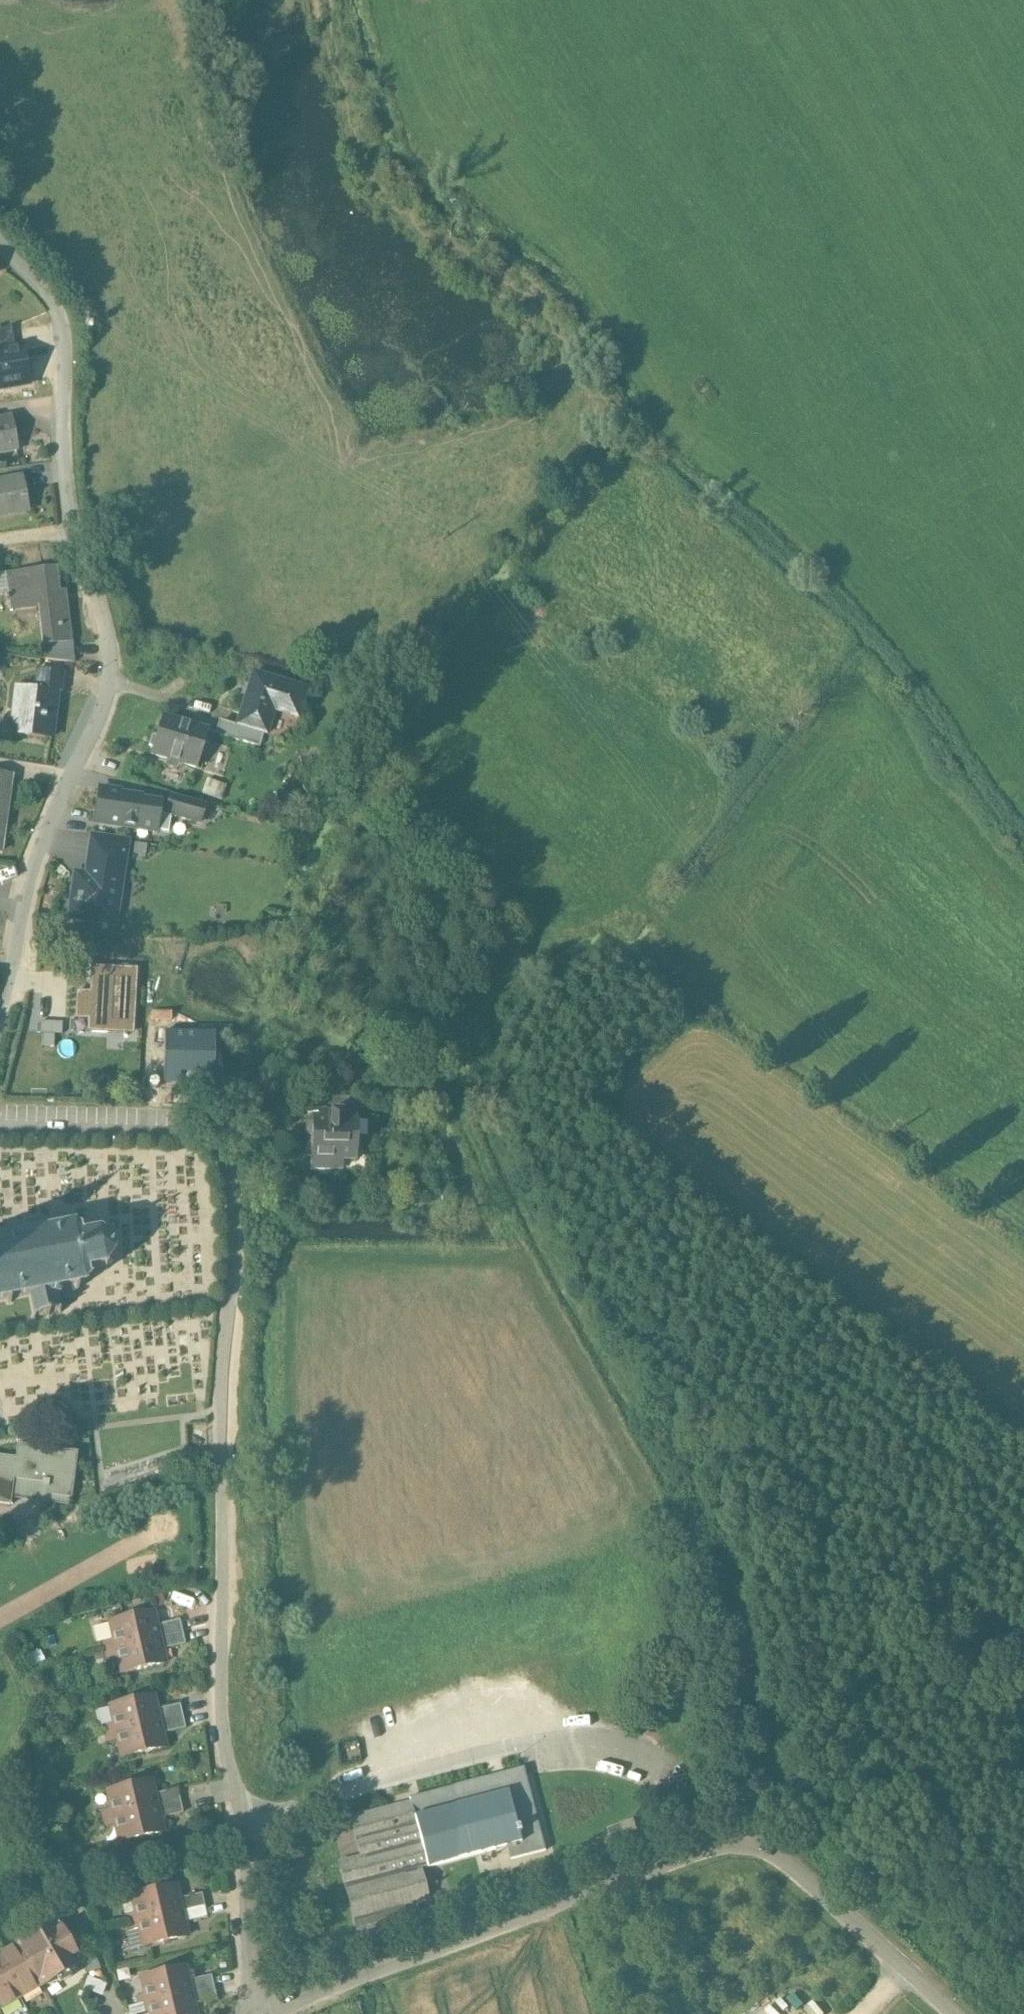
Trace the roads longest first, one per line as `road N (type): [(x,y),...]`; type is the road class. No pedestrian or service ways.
road 1 (residential): [(256,2013),(221,1668),(225,1357),(238,1282),(234,1197),(215,1137),(0,1126)]
road 2 (residential): [(0,1010),(33,865),(109,694),(110,627),(82,558),(64,471),(64,323),(56,304),(0,248)]
road 3 (unclassified): [(953,2013),(765,1845),(720,1846),(595,1888),(336,1983),(285,2013)]

